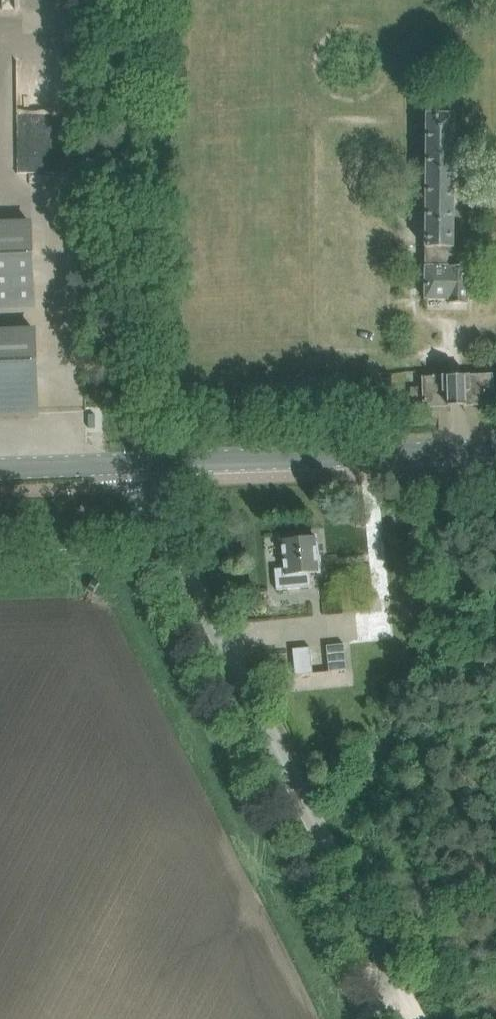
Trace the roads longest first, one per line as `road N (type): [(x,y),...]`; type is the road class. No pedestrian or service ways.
road 1 (tertiary): [(495,449),(135,464)]
road 2 (unclassified): [(239,673),(399,985)]
road 3 (unclassified): [(239,673),(135,464)]
road 4 (tertiary): [(135,464),(0,469)]

